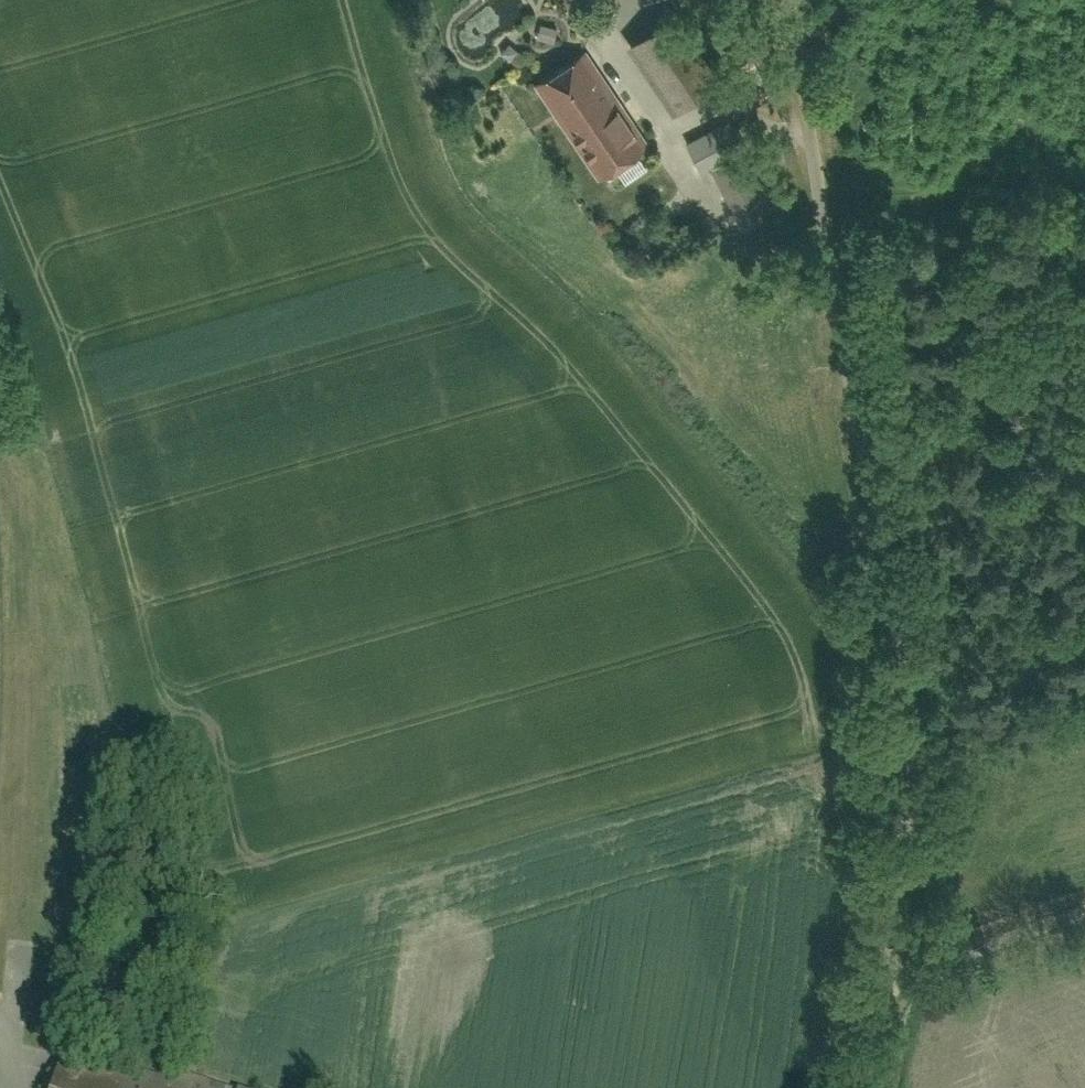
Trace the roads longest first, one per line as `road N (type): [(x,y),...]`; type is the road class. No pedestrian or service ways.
road 1 (residential): [(862,1087),(892,791),(895,595),(838,297),(794,0)]

